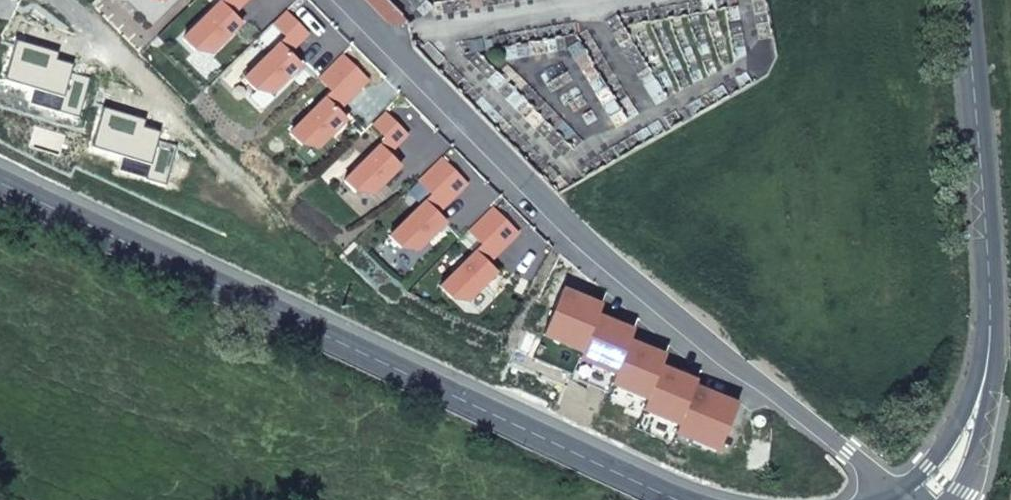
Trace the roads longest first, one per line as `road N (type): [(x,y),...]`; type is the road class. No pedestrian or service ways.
road 1 (residential): [(912,496),(561,216),(346,0)]
road 2 (secondary): [(671,499),(0,181)]
road 3 (secondary): [(966,0),(990,307),(986,373),(947,461),(912,496)]

